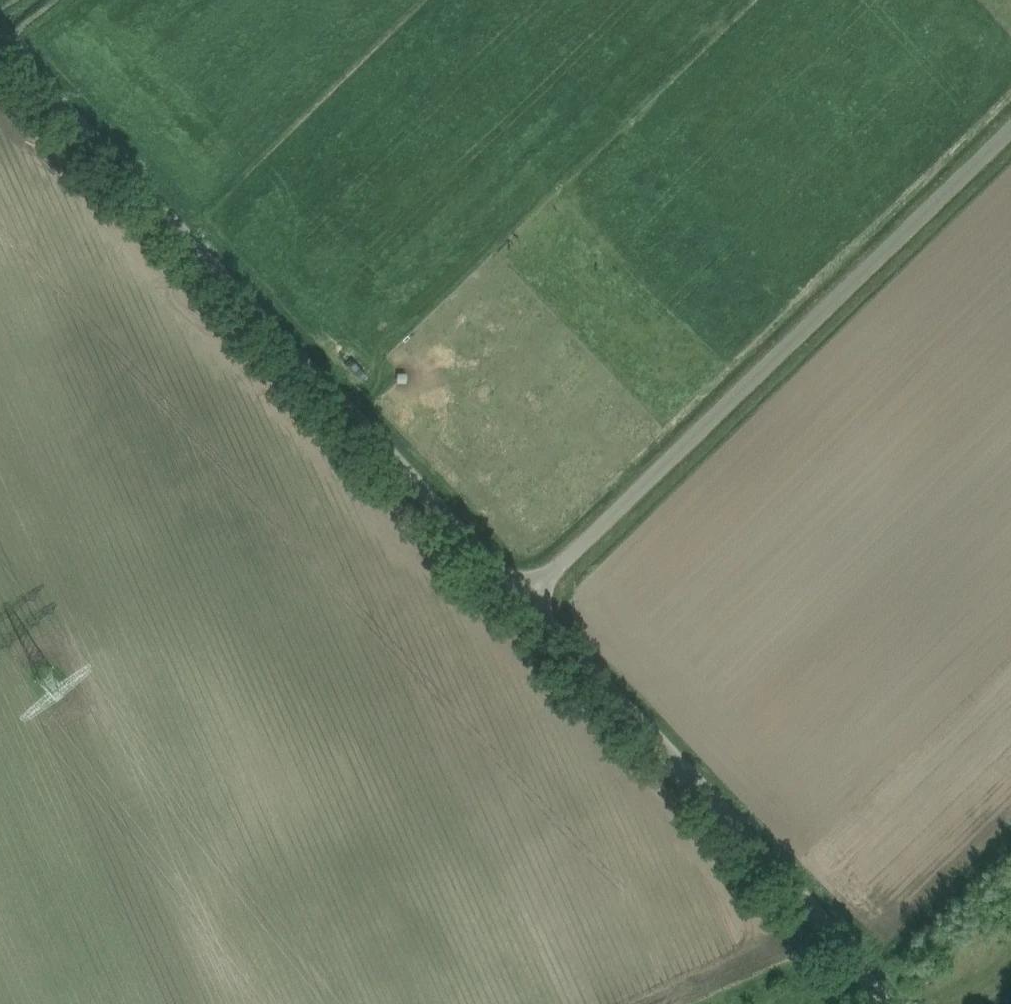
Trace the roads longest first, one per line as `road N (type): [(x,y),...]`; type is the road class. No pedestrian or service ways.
road 1 (unclassified): [(524,599),(0,42)]
road 2 (unclassified): [(524,599),(709,434),(1010,139)]
road 3 (unclassified): [(883,1003),(865,967),(524,599)]

